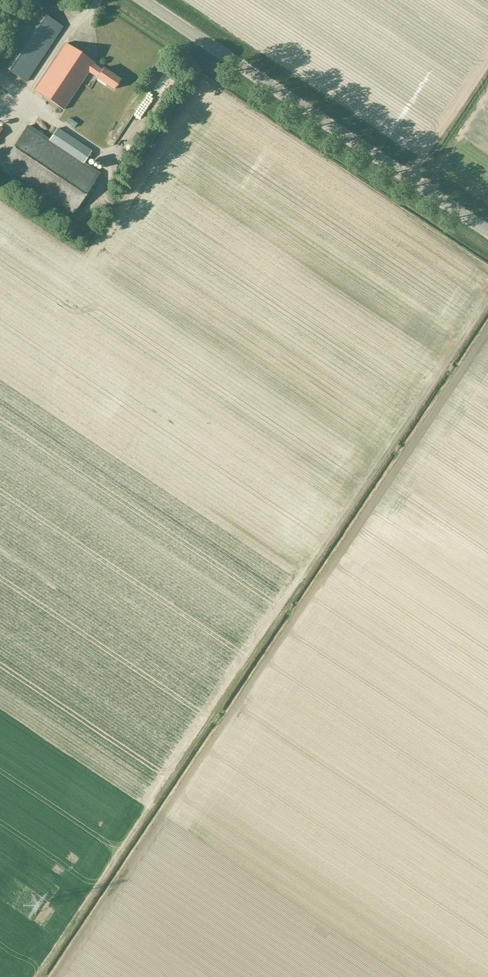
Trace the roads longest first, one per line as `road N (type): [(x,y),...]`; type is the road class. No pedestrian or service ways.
road 1 (secondary): [(487,231),(142,0)]

